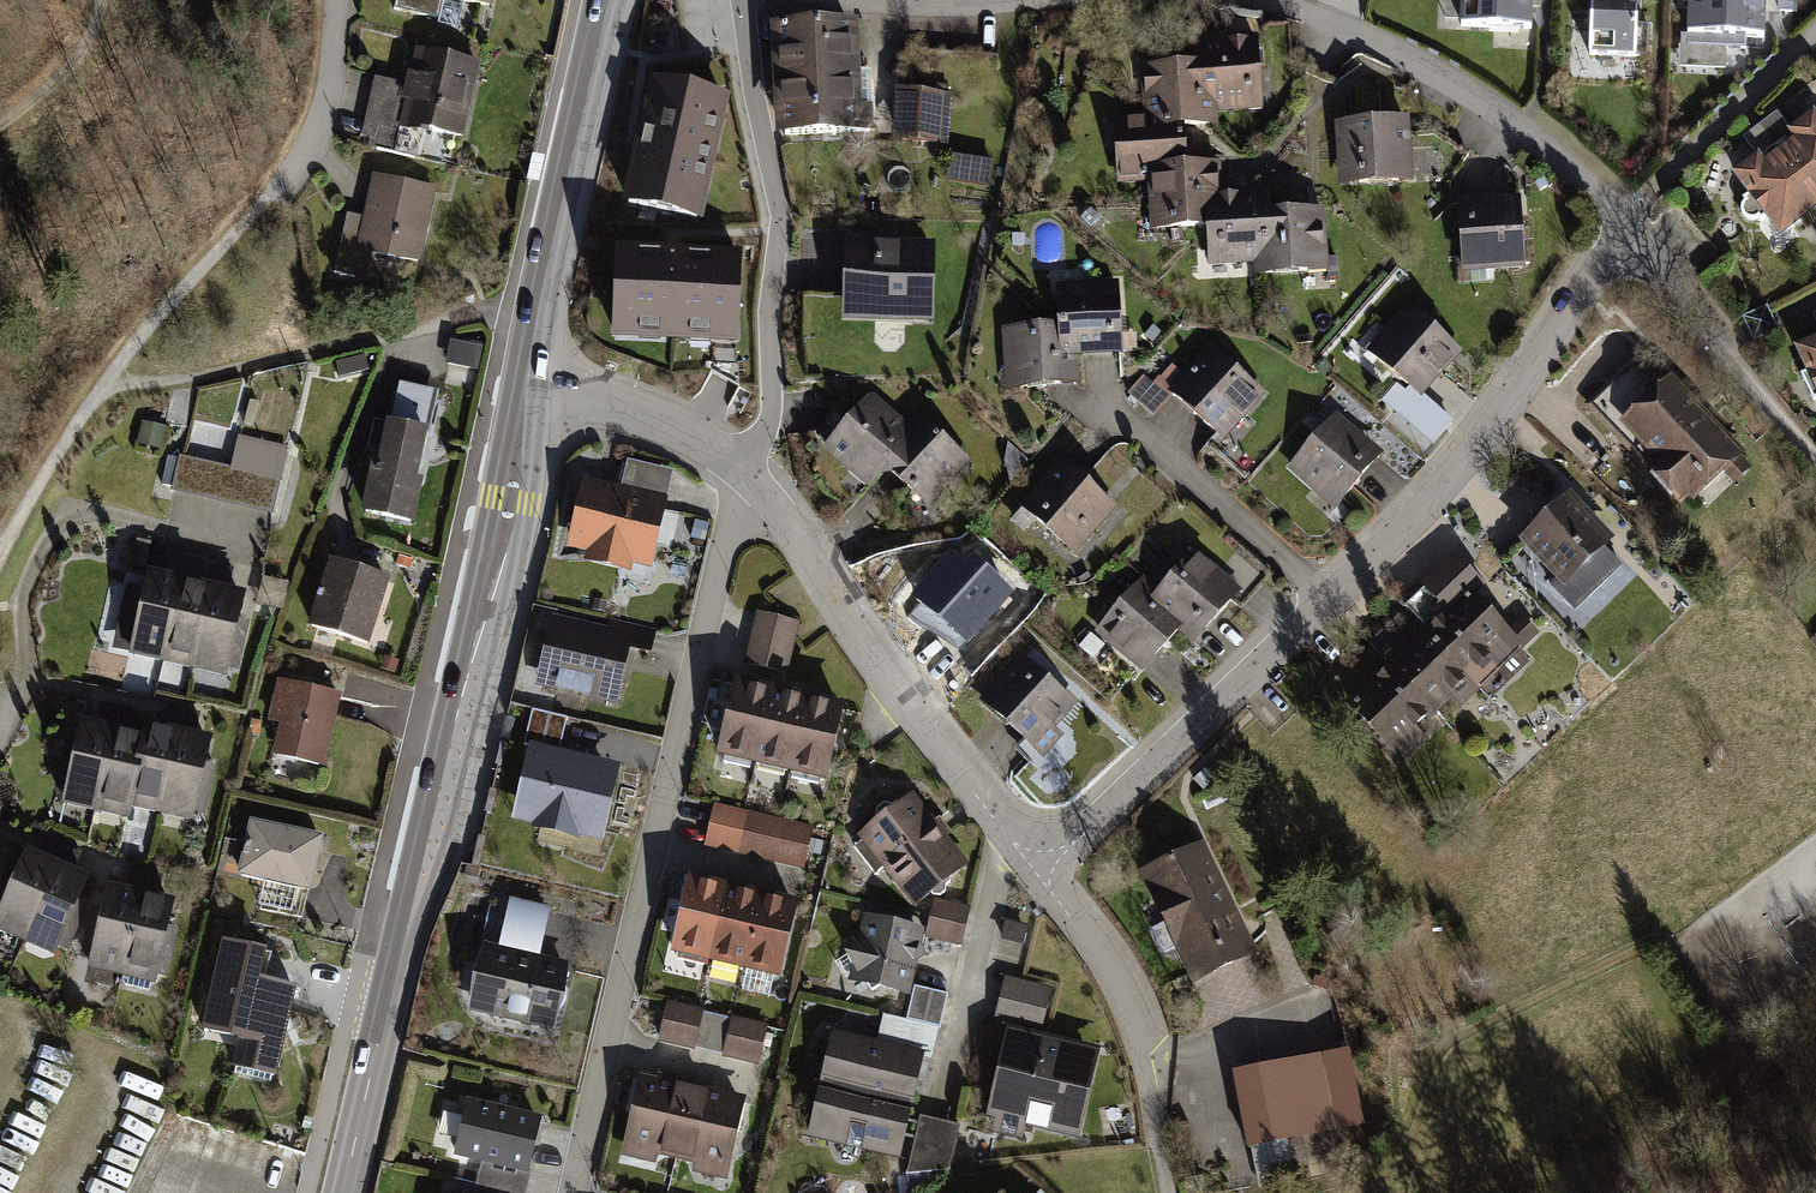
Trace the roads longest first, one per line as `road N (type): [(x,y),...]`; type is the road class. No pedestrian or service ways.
road 1 (residential): [(1628,225),(1428,505),(1043,872)]
road 2 (tertiary): [(344,1192),(494,567),(523,397)]
road 3 (residential): [(748,475),(574,1192)]
road 4 (residential): [(748,475),(893,684),(1043,872)]
road 5 (residential): [(742,0),(779,220),(766,313),(773,403),(748,475)]
road 6 (track): [(0,561),(98,395),(265,199)]
road 7 (track): [(536,302),(98,395)]
road 8 (residential): [(1263,0),(1307,9),(1449,79),(1545,149),(1628,225)]
road 9 (residential): [(0,741),(29,676),(23,599),(58,527),(94,518),(251,553)]
road 10 (tertiary): [(523,397),(536,302),(607,0)]
road 11 (residential): [(1043,872),(1138,1014),(1160,1142)]
road 12 (track): [(1628,225),(1815,459)]
road 13 (residential): [(1815,33),(1644,198),(1628,225)]
road 14 (residential): [(523,397),(667,426),(748,475)]
road 15 (residential): [(265,199),(319,126),(339,0)]
road 16 (residential): [(853,0),(1052,0)]
road 17 (track): [(102,0),(84,46),(0,126)]

